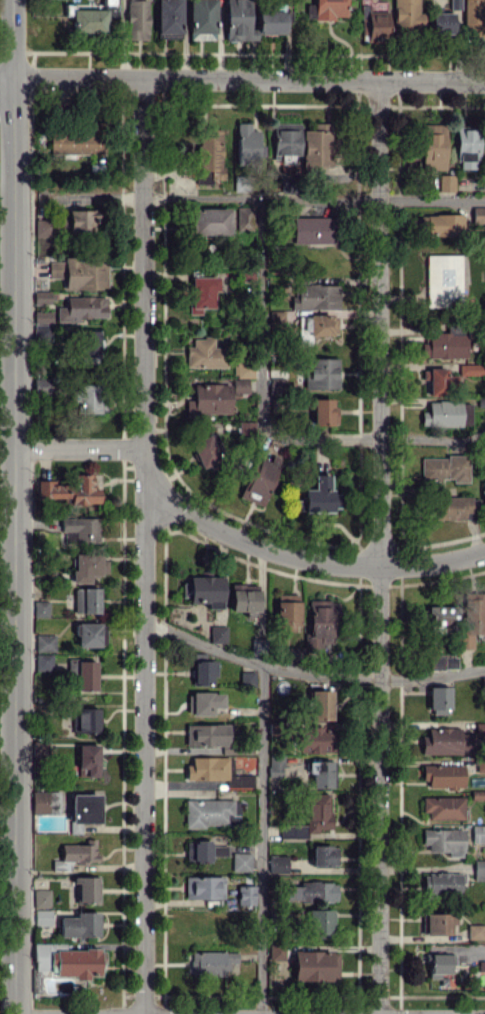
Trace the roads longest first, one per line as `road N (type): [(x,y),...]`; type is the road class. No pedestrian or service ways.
road 1 (residential): [(142,78),(143,1013)]
road 2 (tertiary): [(12,78),(13,1013)]
road 3 (residential): [(378,81),(379,1013)]
road 4 (residential): [(484,81),(12,78)]
road 5 (residential): [(142,492),(169,510),(307,560),(378,565),(484,549)]
road 6 (residential): [(142,447),(13,446)]

